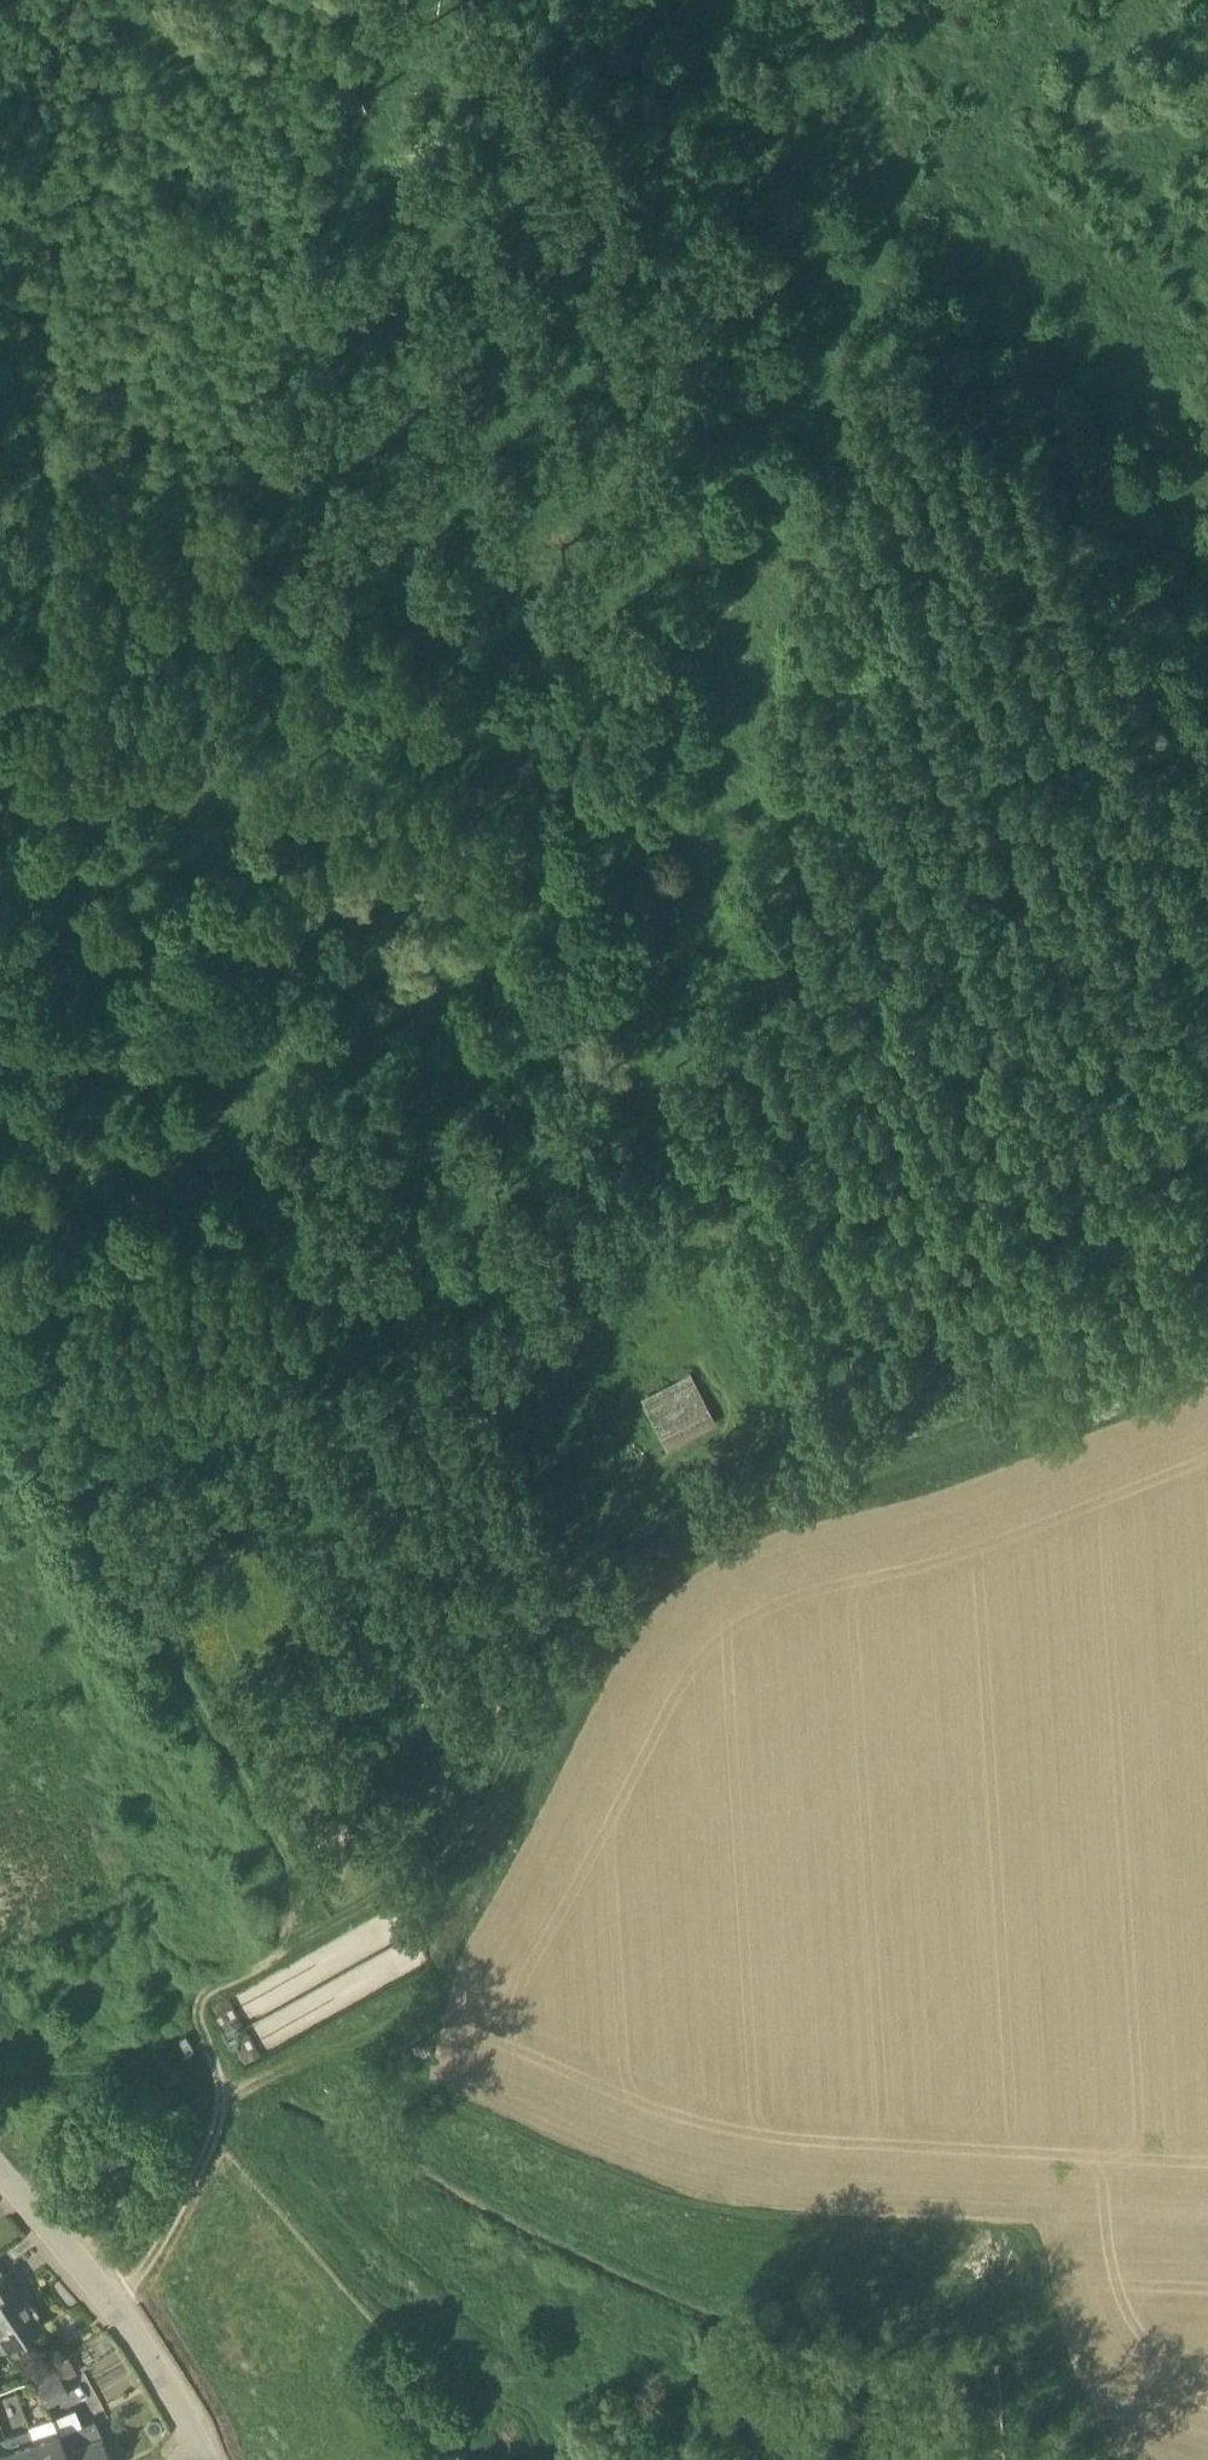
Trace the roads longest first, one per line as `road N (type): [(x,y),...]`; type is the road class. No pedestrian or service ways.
road 1 (track): [(1207,1331),(667,1530),(590,1603),(442,1897),(395,1890),(200,1999),(201,2023),(224,2083),(214,2142),(117,2302)]
road 2 (track): [(0,1022),(660,1029),(753,442),(832,206)]
road 3 (track): [(832,206),(1098,435),(1133,450),(1180,453),(1207,444)]
road 4 (residential): [(206,2459),(117,2302),(0,2170)]
road 5 (track): [(592,0),(832,206)]
road 6 (track): [(224,2083),(274,2072),(421,2003)]

